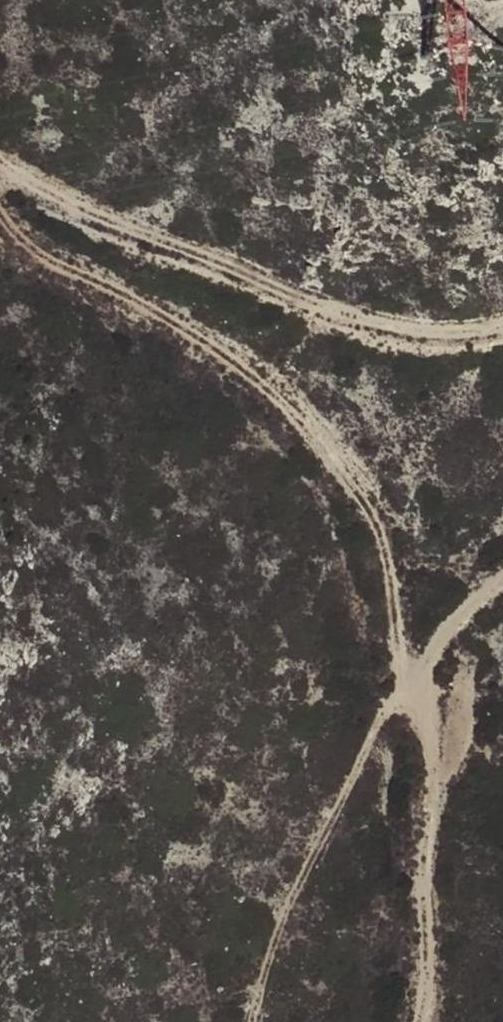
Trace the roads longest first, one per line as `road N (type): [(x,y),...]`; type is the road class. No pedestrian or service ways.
road 1 (track): [(416,1021),(423,1003),(421,886),(435,776),(385,541),(324,440),(220,352),(63,268),(0,218)]
road 2 (track): [(0,166),(107,224),(372,325),(461,338),(502,325)]
road 3 (track): [(248,1021),(313,848),(411,683)]

